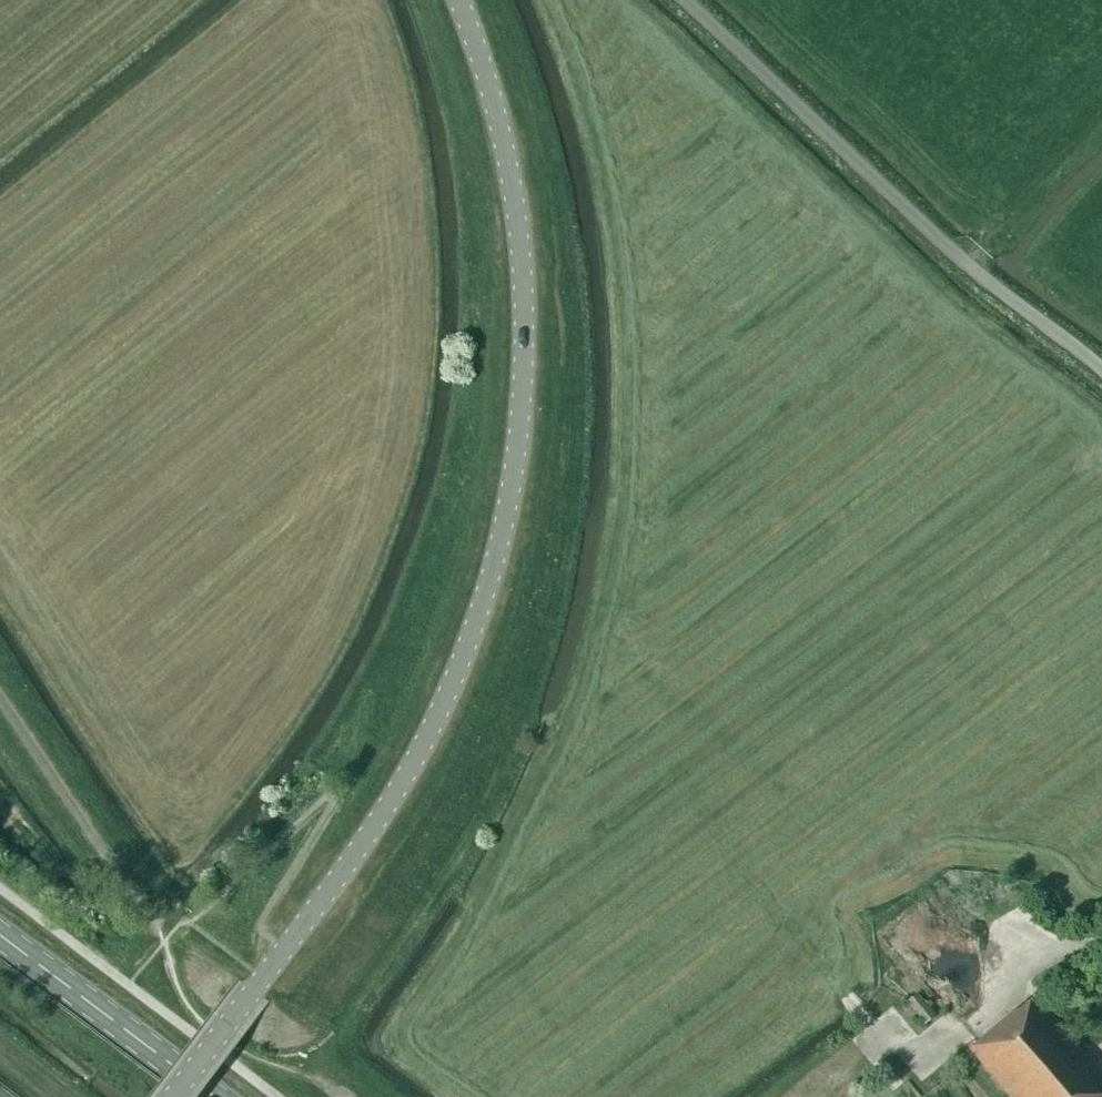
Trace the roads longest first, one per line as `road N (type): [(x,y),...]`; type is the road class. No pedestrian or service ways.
road 1 (tertiary): [(173,1096),(331,889),(408,765),(491,578),(520,438),(524,311),(515,212),(460,0)]
road 2 (unclassified): [(1101,370),(984,278),(686,0)]
road 3 (tertiary): [(224,1096),(0,933)]
road 4 (unclassified): [(144,906),(0,701)]

